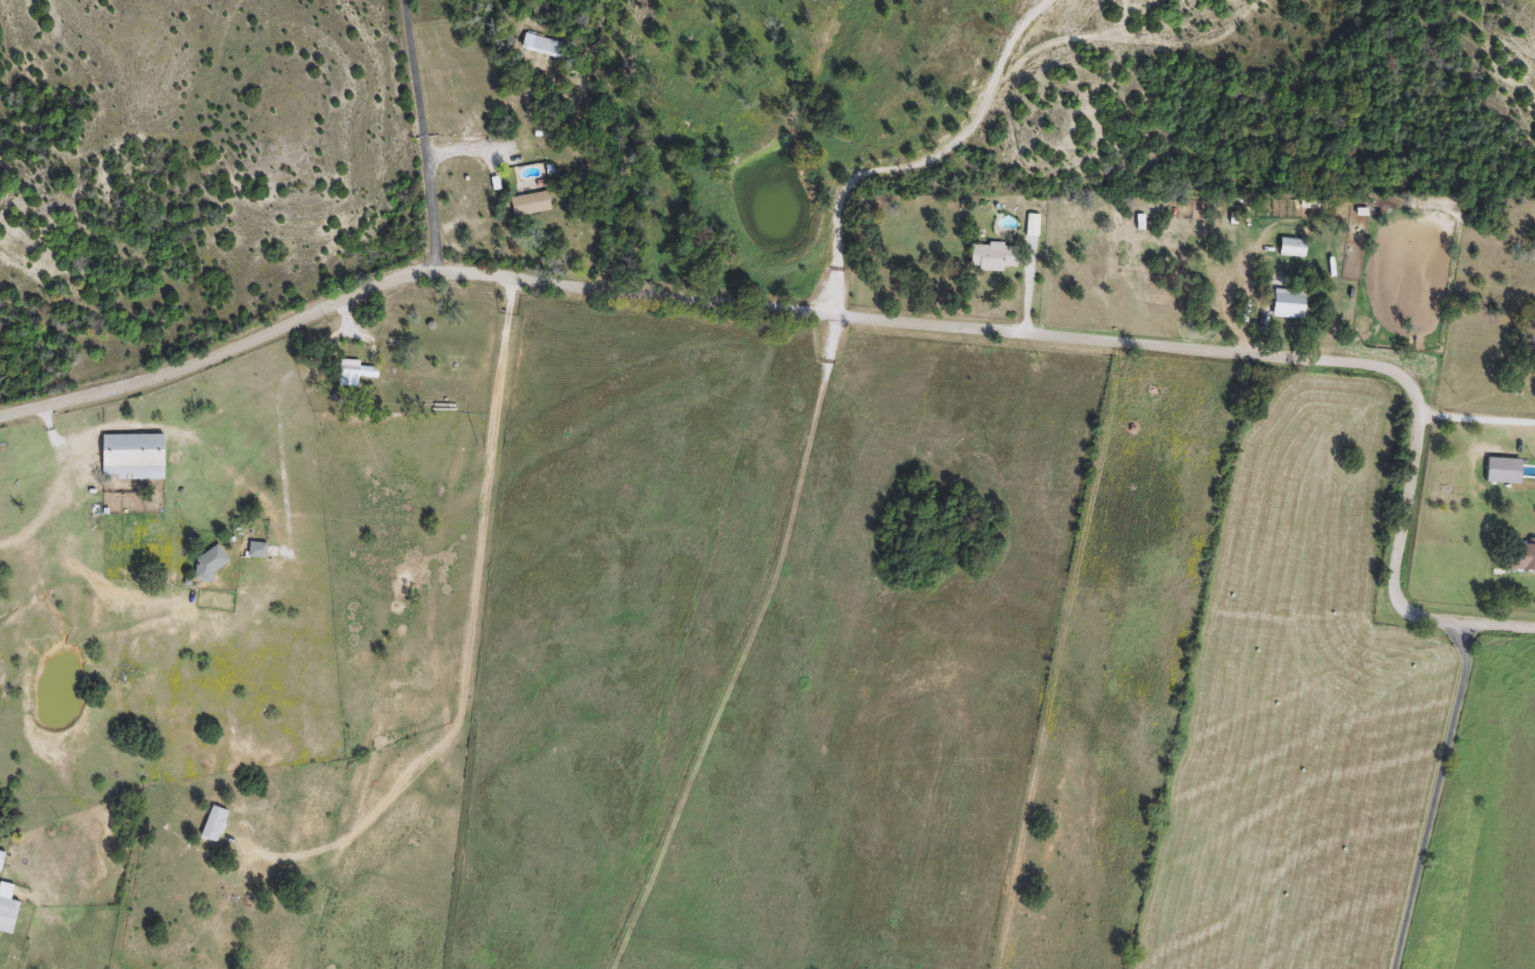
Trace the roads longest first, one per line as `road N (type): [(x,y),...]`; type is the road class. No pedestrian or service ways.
road 1 (residential): [(1534,629),(1428,620),(1402,610),(1395,577),(1423,404),(1398,368),(1366,363),(444,272),(410,276),(172,372),(0,416)]
road 2 (residential): [(830,314),(824,239),(996,87),(1018,0)]

